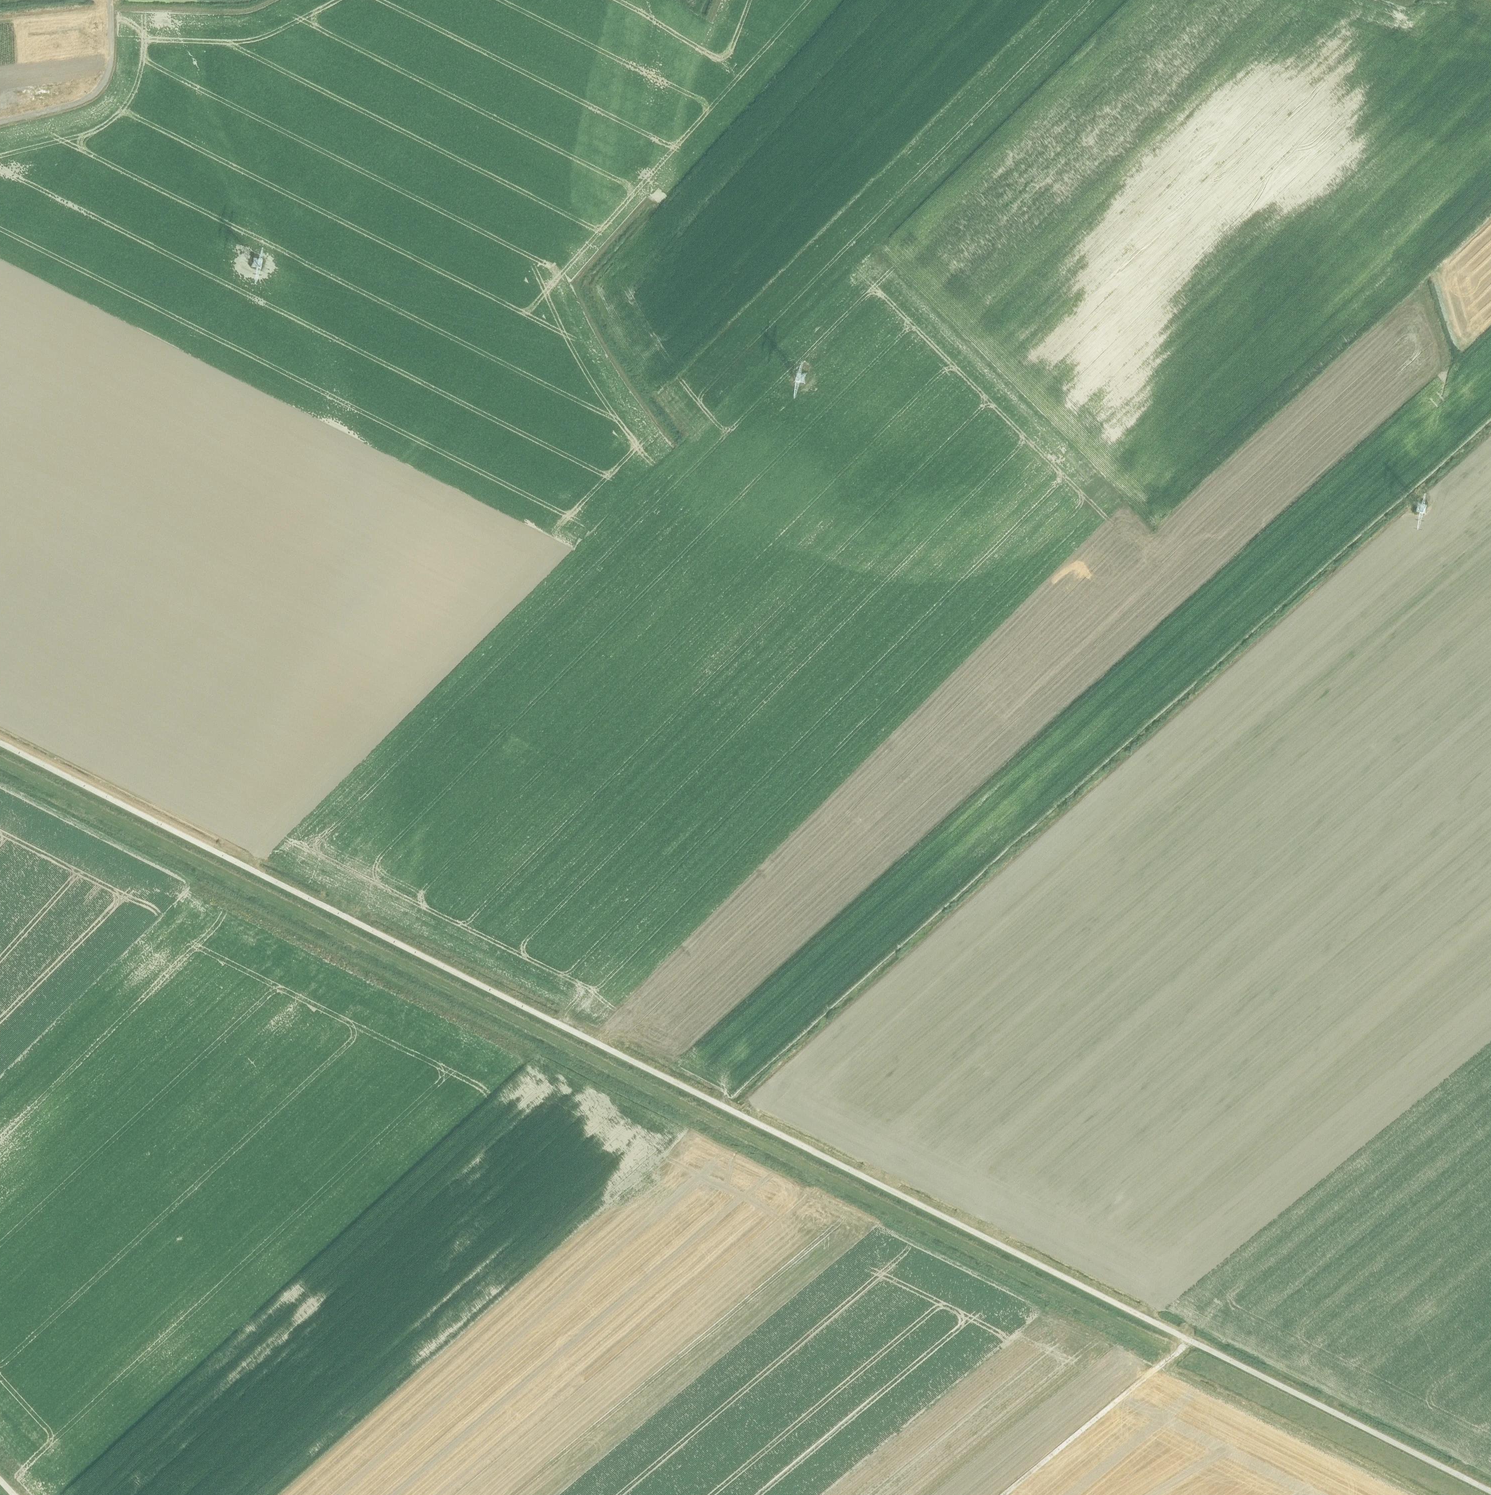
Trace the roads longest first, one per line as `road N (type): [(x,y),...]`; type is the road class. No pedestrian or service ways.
road 1 (unclassified): [(1490,1490),(0,742)]
road 2 (track): [(1192,1339),(1003,1494)]
road 3 (track): [(0,125),(89,103),(103,91),(112,0)]

